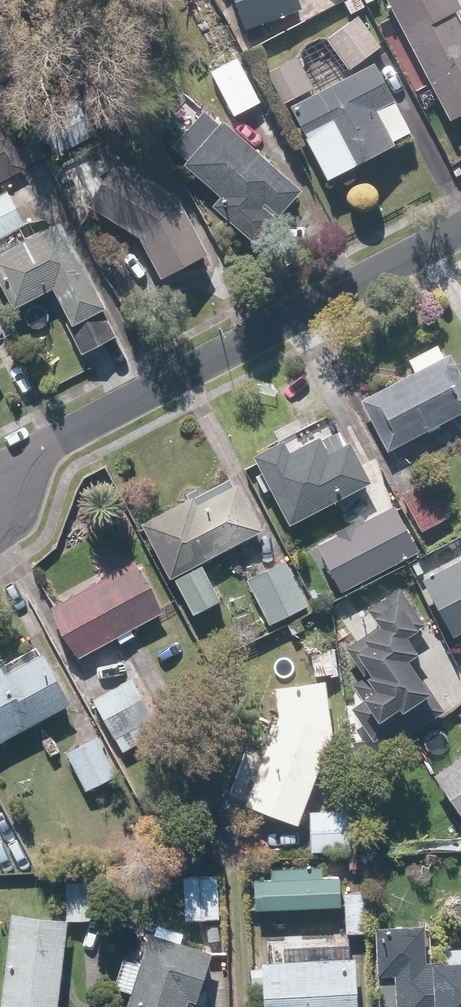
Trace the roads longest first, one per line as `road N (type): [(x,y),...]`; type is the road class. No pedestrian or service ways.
road 1 (residential): [(460,232),(23,459),(0,484)]

